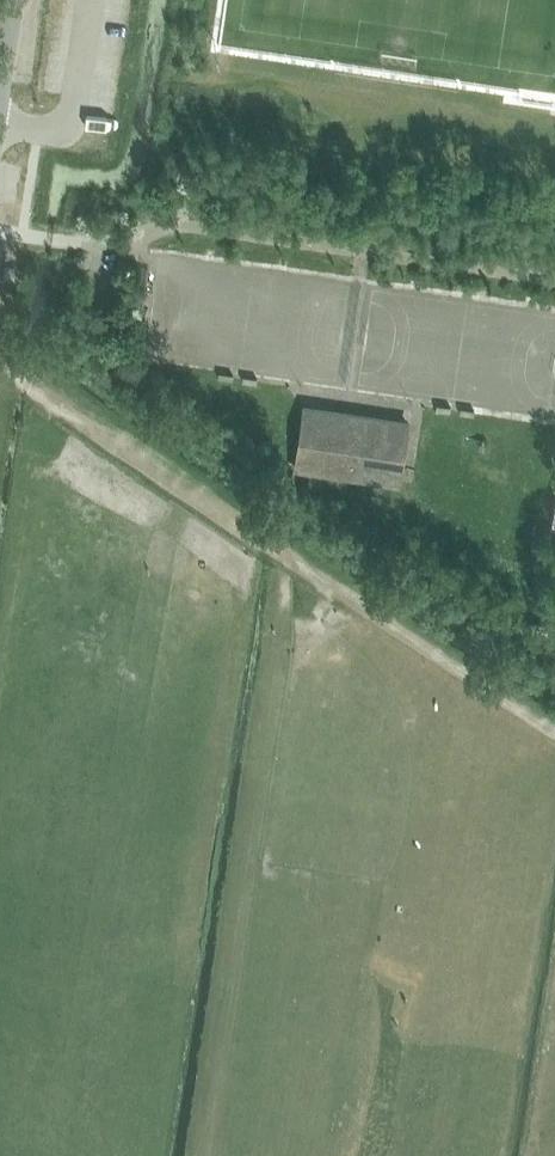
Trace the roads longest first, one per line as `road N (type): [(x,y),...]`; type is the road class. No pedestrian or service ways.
road 1 (track): [(554,728),(0,358)]

